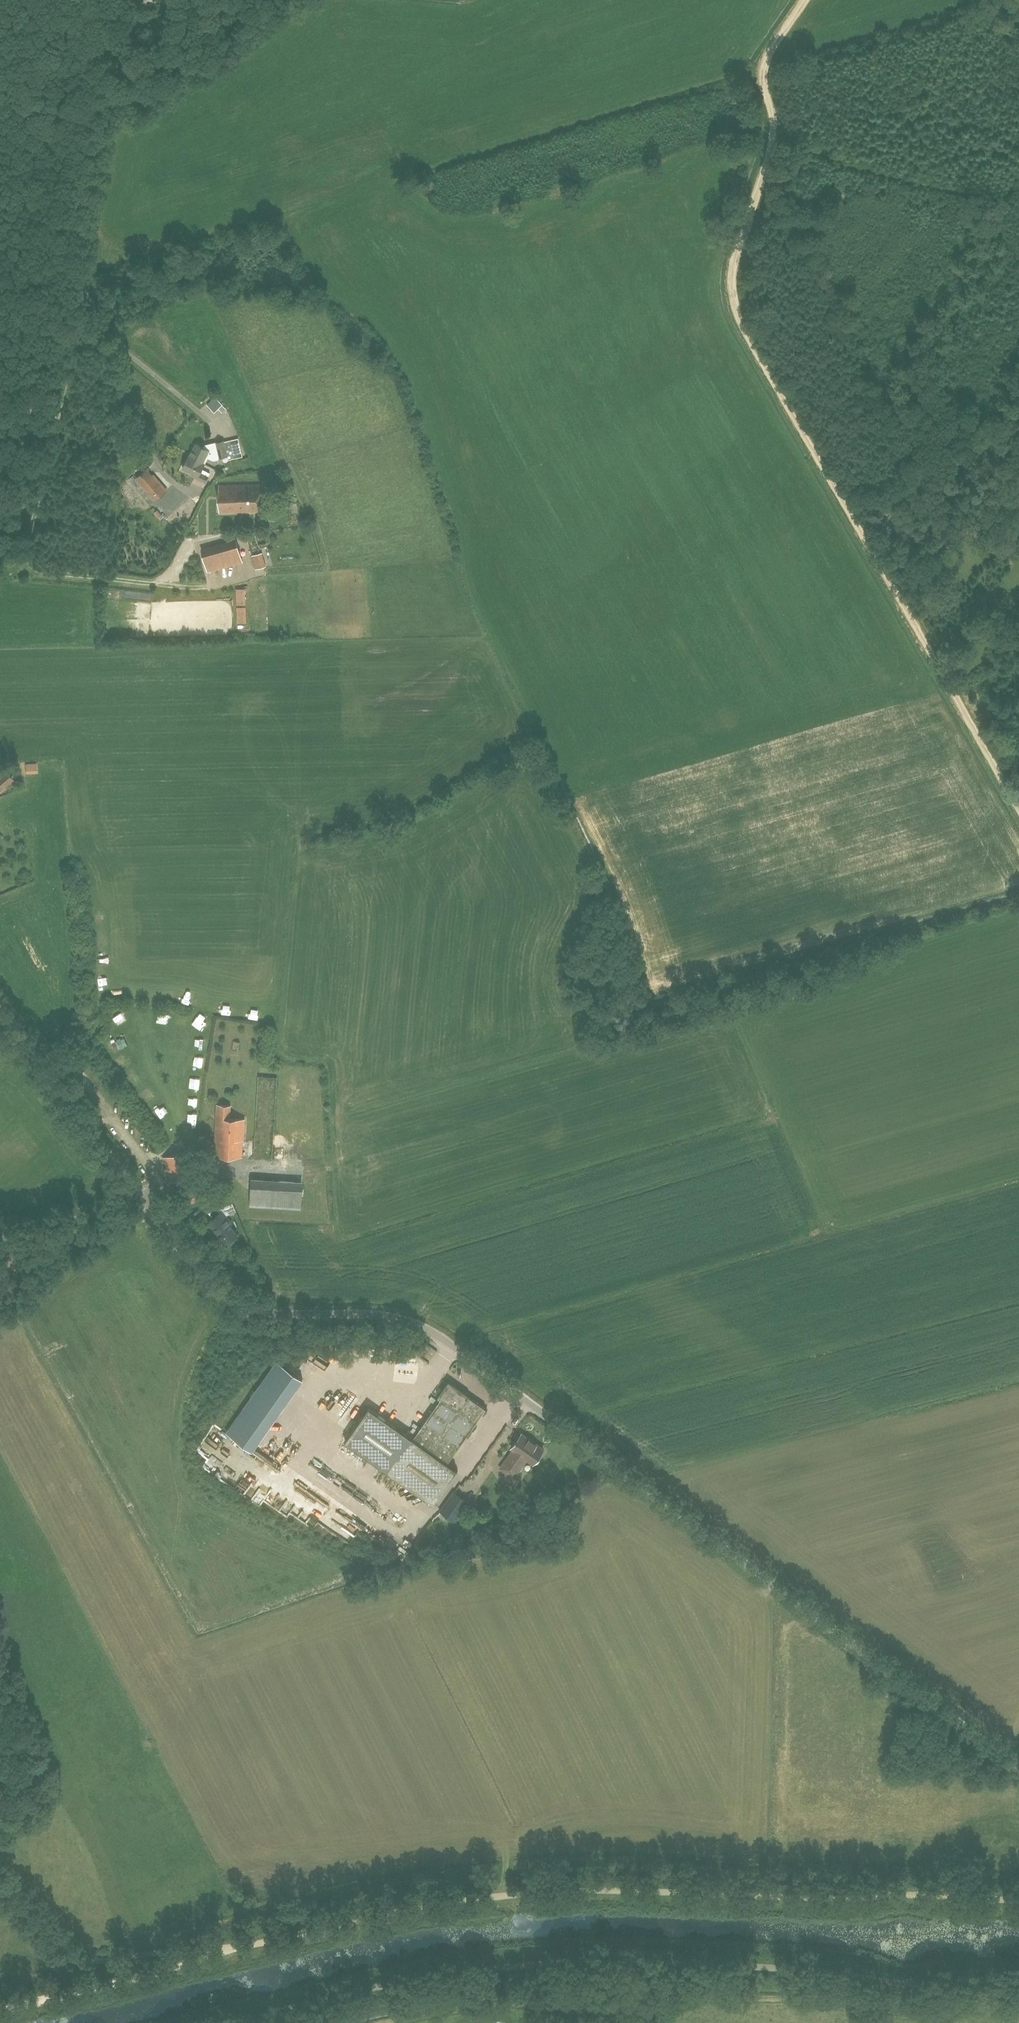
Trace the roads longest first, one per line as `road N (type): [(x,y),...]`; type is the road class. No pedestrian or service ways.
road 1 (unclassified): [(1018,1765),(434,1332),(396,1318),(261,1312),(225,1300),(0,1015)]
road 2 (track): [(804,0),(761,69),(776,138),(727,279),(741,319),(1018,805)]
road 3 (track): [(1018,1901),(543,1892),(389,1911),(227,1951)]
road 4 (unclassified): [(207,2022),(477,1958),(886,1971)]
road 5 (track): [(1018,263),(1000,228),(998,202),(776,138)]
road 6 (track): [(65,270),(112,42),(153,0)]
road 7 (track): [(227,1951),(116,1957),(75,1949),(0,1880)]
road 8 (track): [(227,1951),(0,2011)]
road 9 (unclassified): [(1018,1980),(886,1971)]

